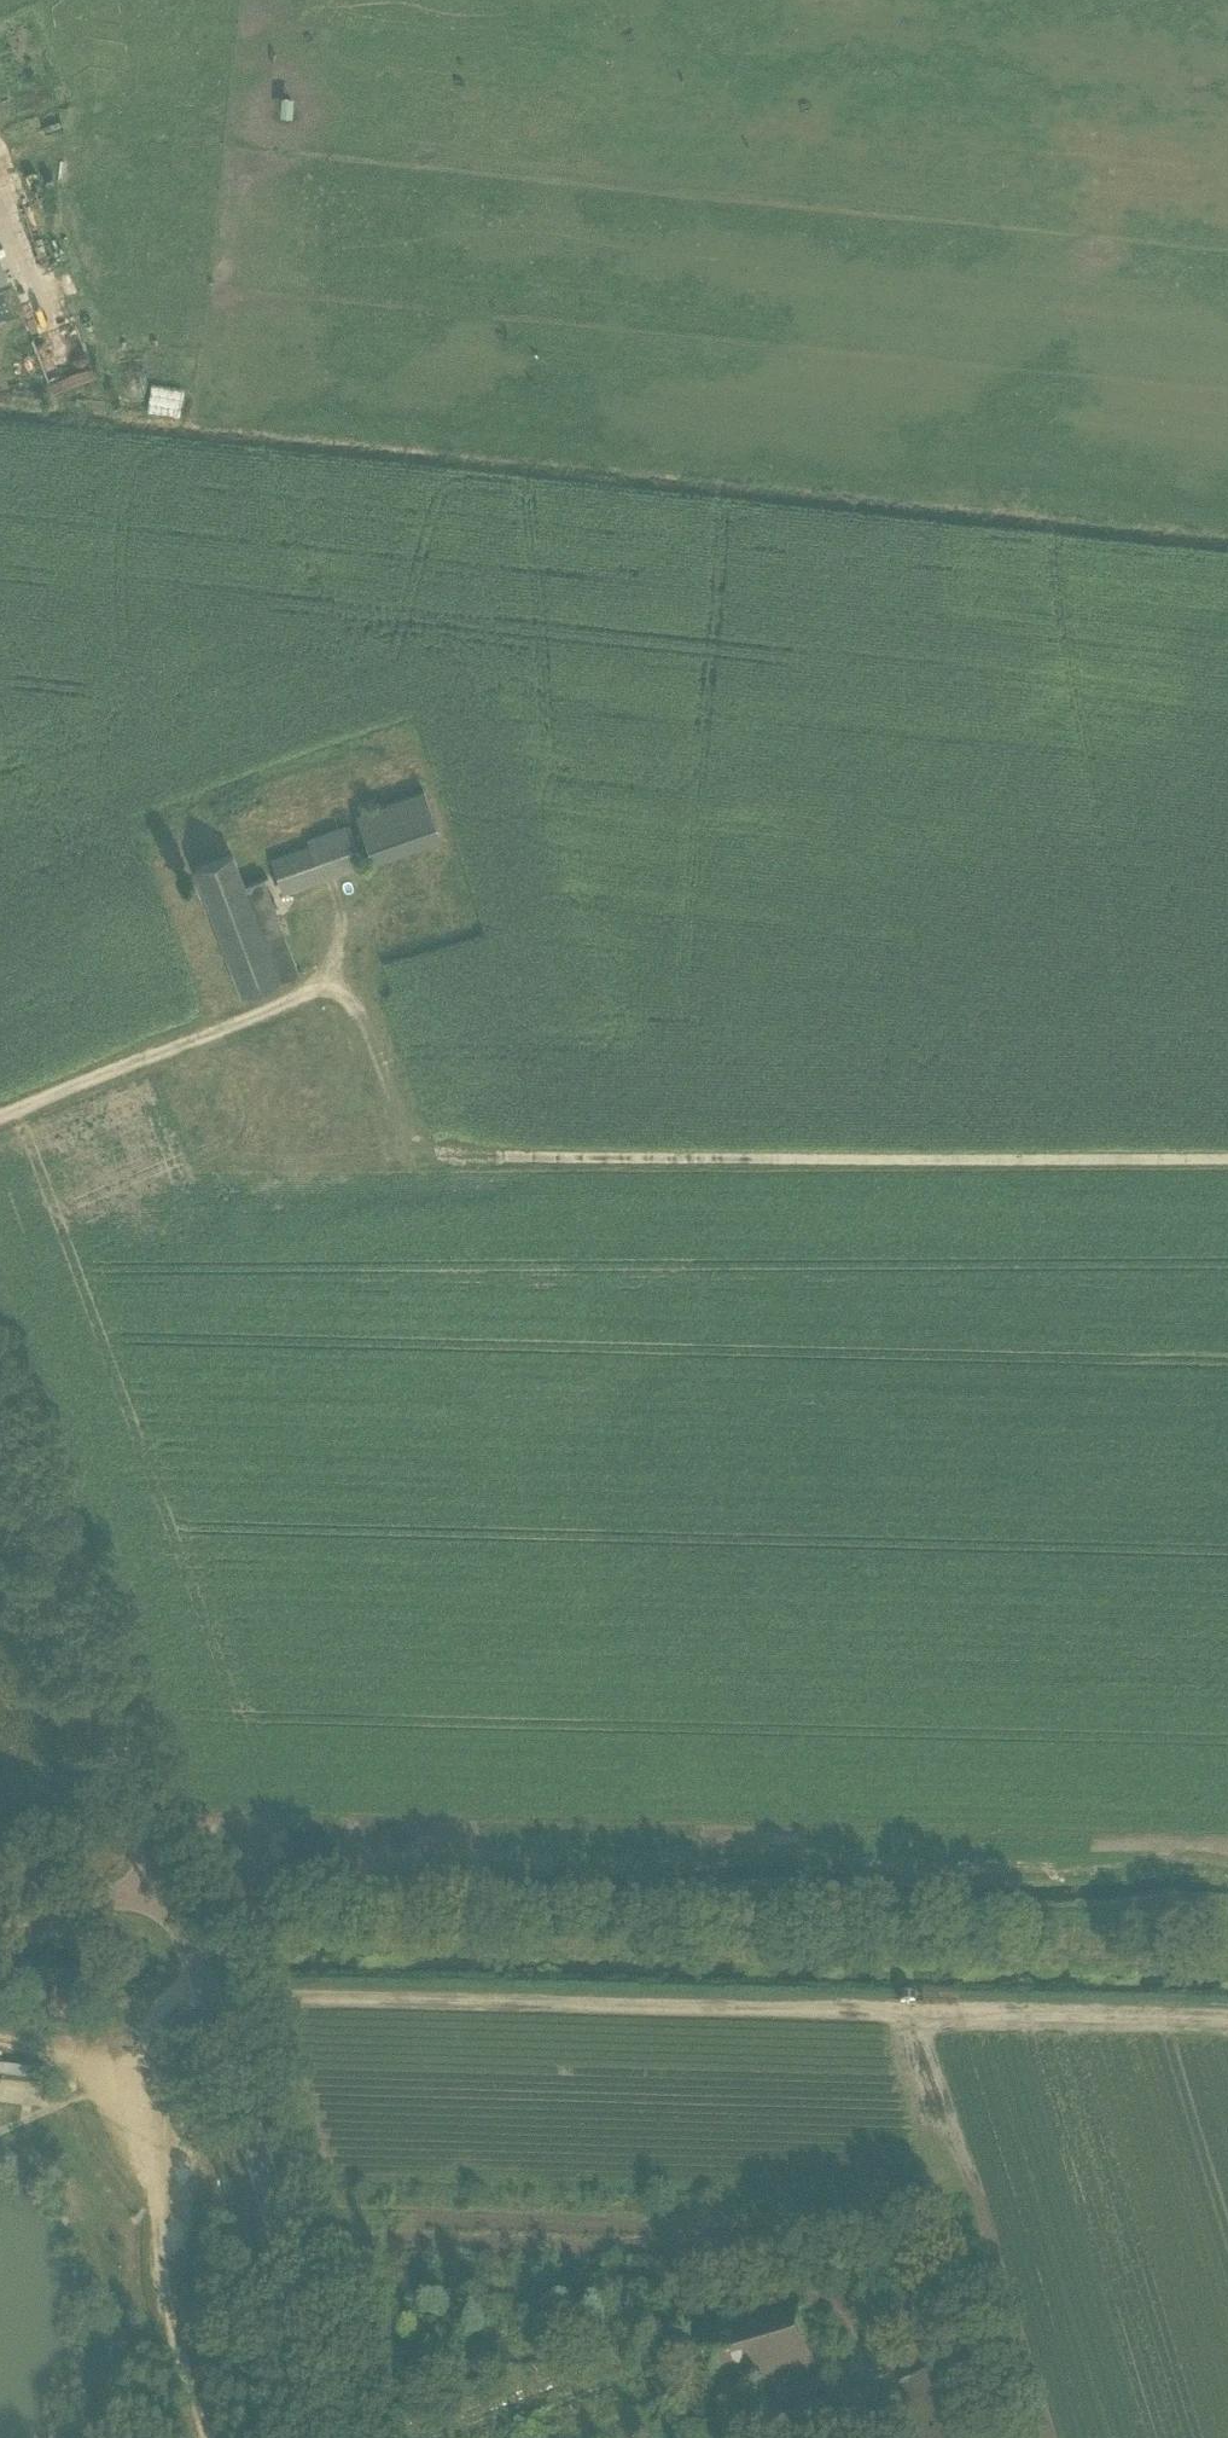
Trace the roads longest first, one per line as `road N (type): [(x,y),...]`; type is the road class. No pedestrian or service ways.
road 1 (unclassified): [(342,2437),(203,1983),(168,1894)]
road 2 (unclassified): [(168,1894),(0,1433)]
road 3 (unclassified): [(168,1894),(0,1892)]

